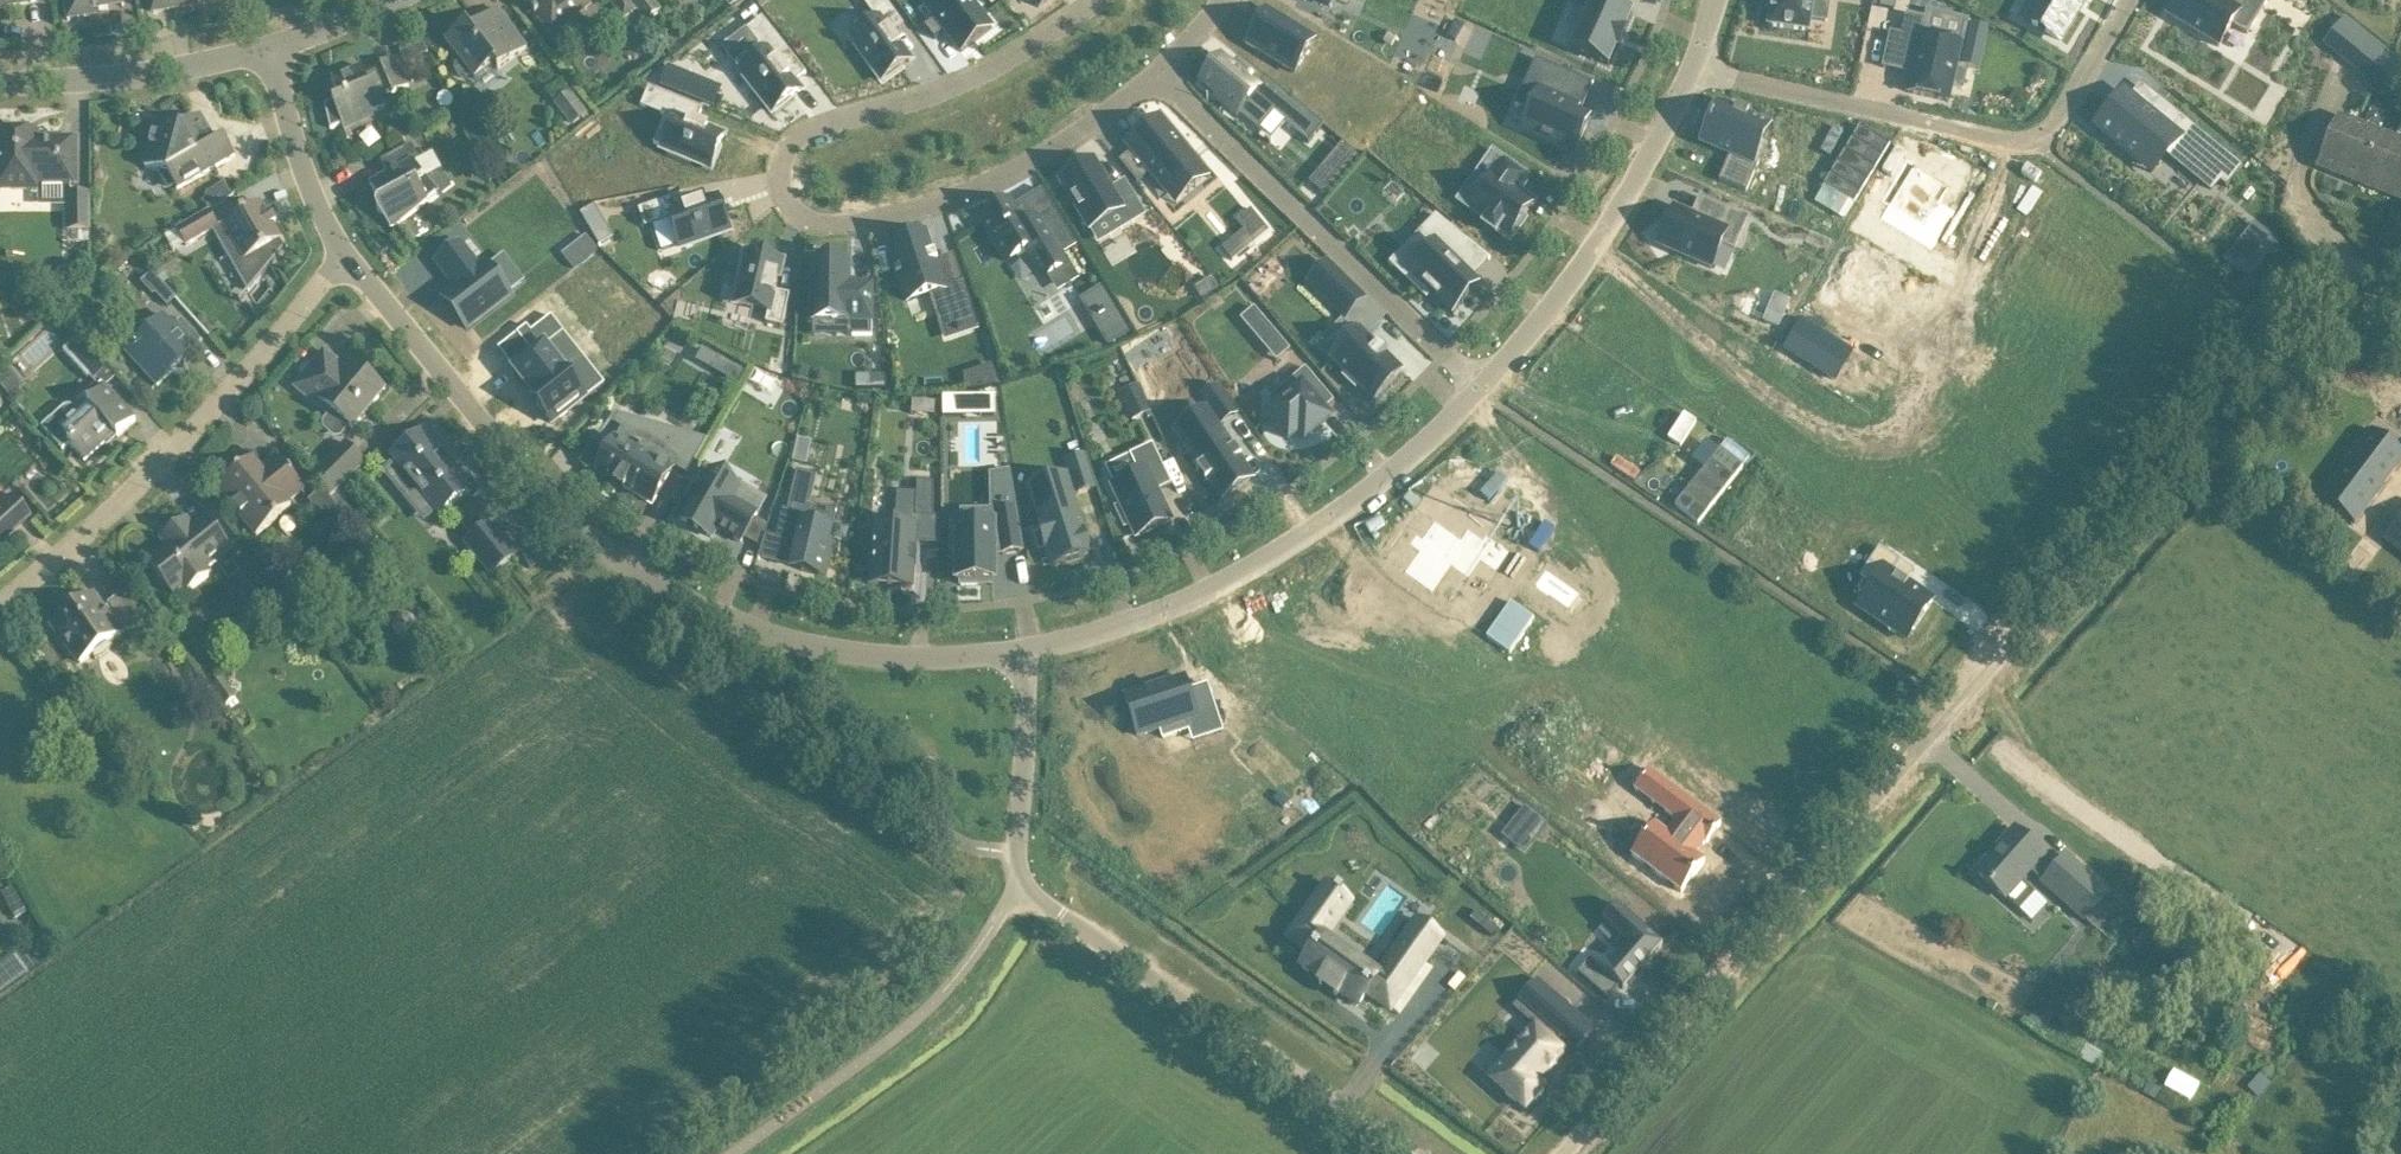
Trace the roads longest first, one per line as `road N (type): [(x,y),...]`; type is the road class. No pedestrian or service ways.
road 1 (unclassified): [(1570,1153),(2261,365),(2307,323),(2400,281)]
road 2 (unclassified): [(1154,72),(1063,145),(993,183),(886,217),(820,222),(785,195),(776,168),(791,138),(833,115),(959,78),(1092,0)]
road 3 (unclassified): [(1399,1153),(1020,887),(1031,649)]
road 4 (unclassified): [(2131,0),(2040,143),(2013,144),(1692,68)]
road 5 (unclassified): [(1031,649),(1126,625),(1221,584),(1342,510),(1480,394)]
road 6 (residential): [(349,260),(135,490),(0,607)]
road 7 (unclassified): [(1480,394),(1154,72)]
road 8 (residential): [(631,570),(604,555),(546,500),(349,260)]
road 9 (unclassified): [(1031,649),(878,657),(778,639),(631,570)]
road 10 (unclassified): [(1480,394),(1615,225),(1692,68)]
road 11 (residential): [(0,83),(118,81),(274,57)]
road 12 (residential): [(349,260),(302,168),(274,57)]
road 13 (residential): [(274,57),(390,0)]

